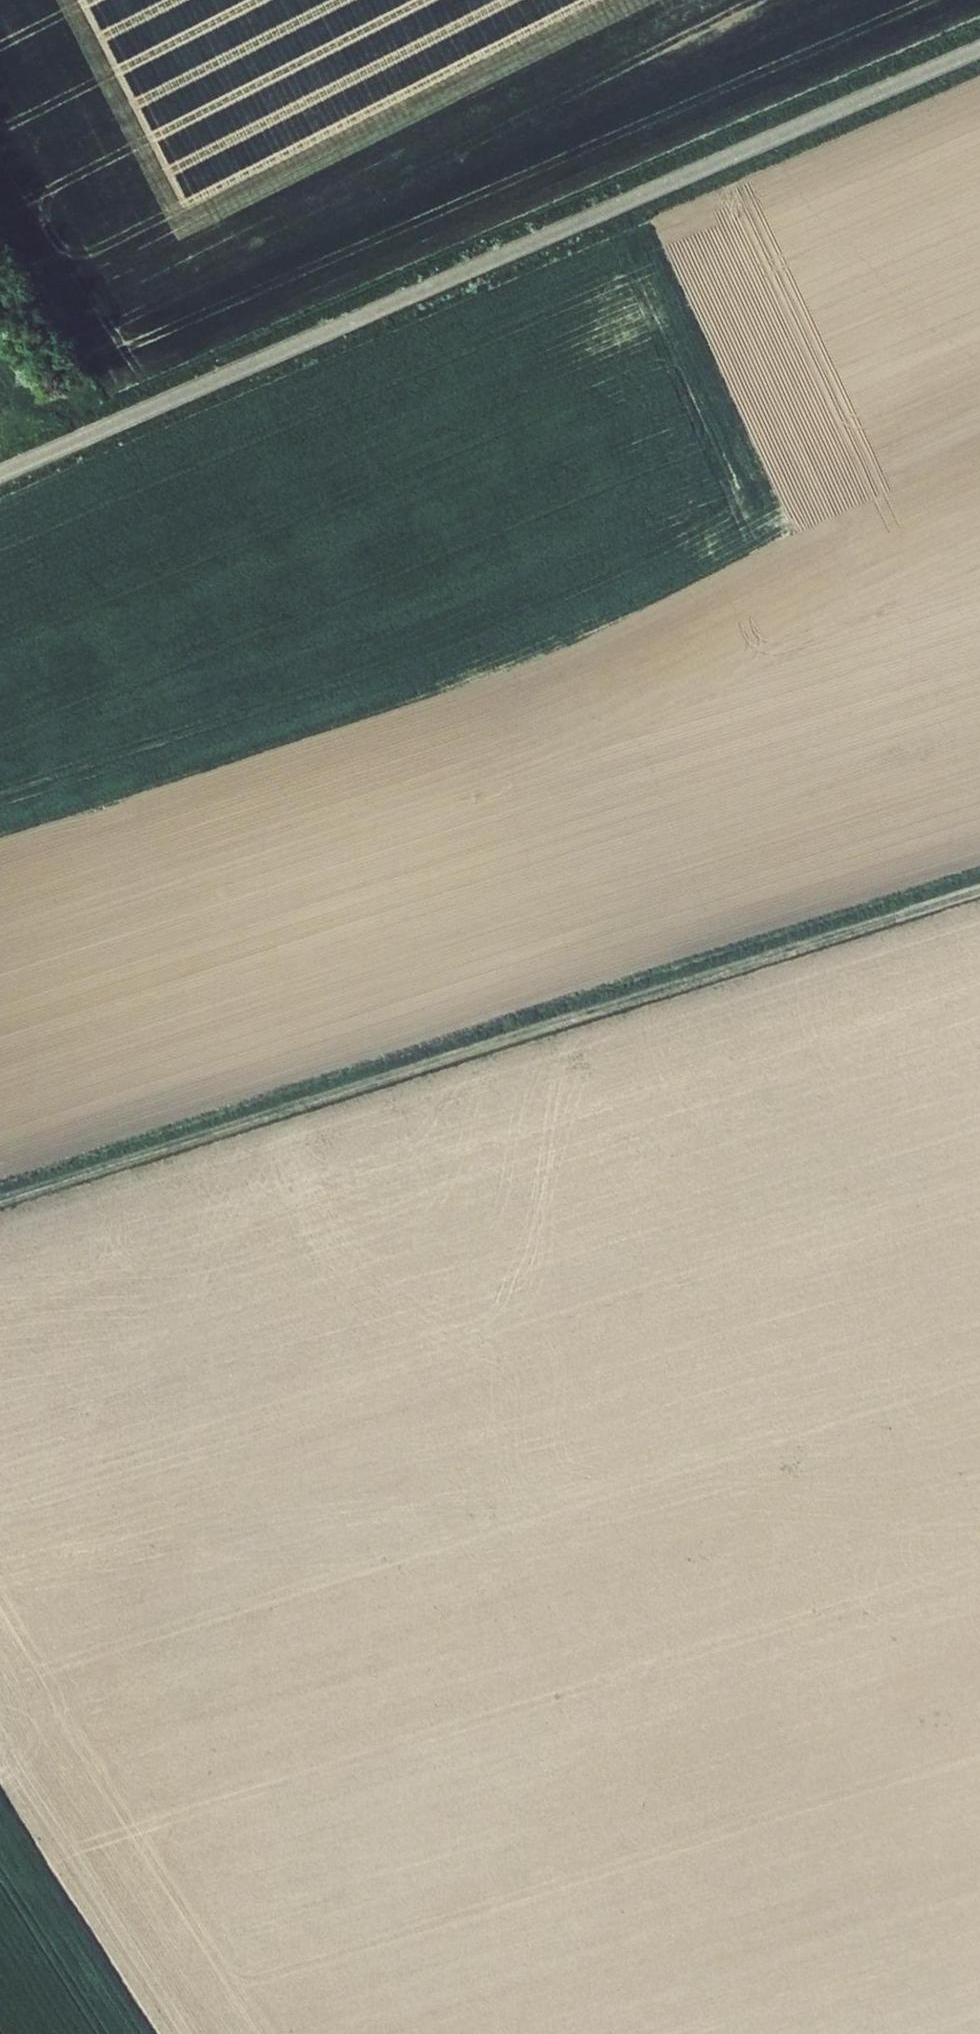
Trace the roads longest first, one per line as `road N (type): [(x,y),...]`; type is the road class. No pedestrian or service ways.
road 1 (unclassified): [(979,48),(0,474)]
road 2 (track): [(979,891),(0,1201)]

